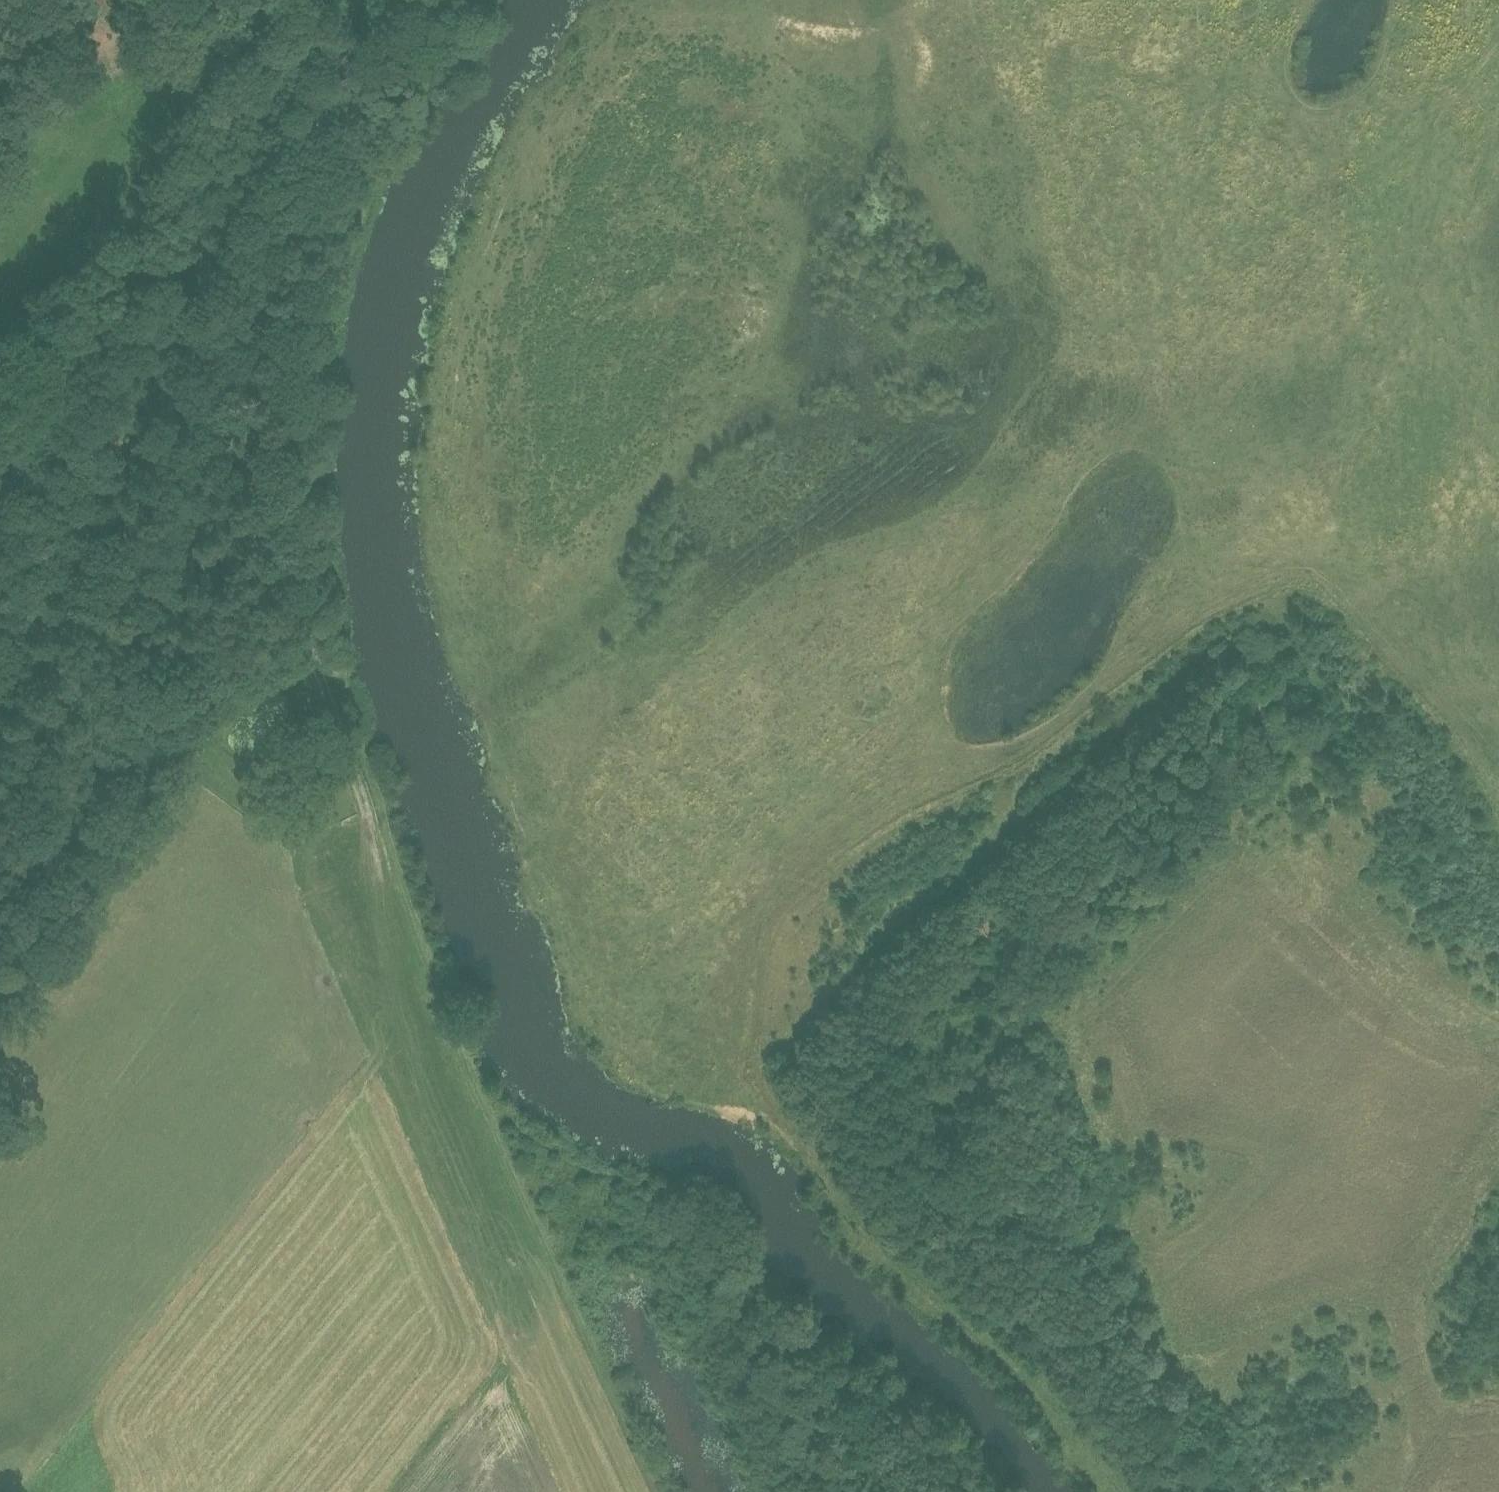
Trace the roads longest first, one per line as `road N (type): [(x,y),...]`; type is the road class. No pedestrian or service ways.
road 1 (track): [(372,841),(357,778),(275,568),(241,384),(252,307),(312,135),(326,0)]

